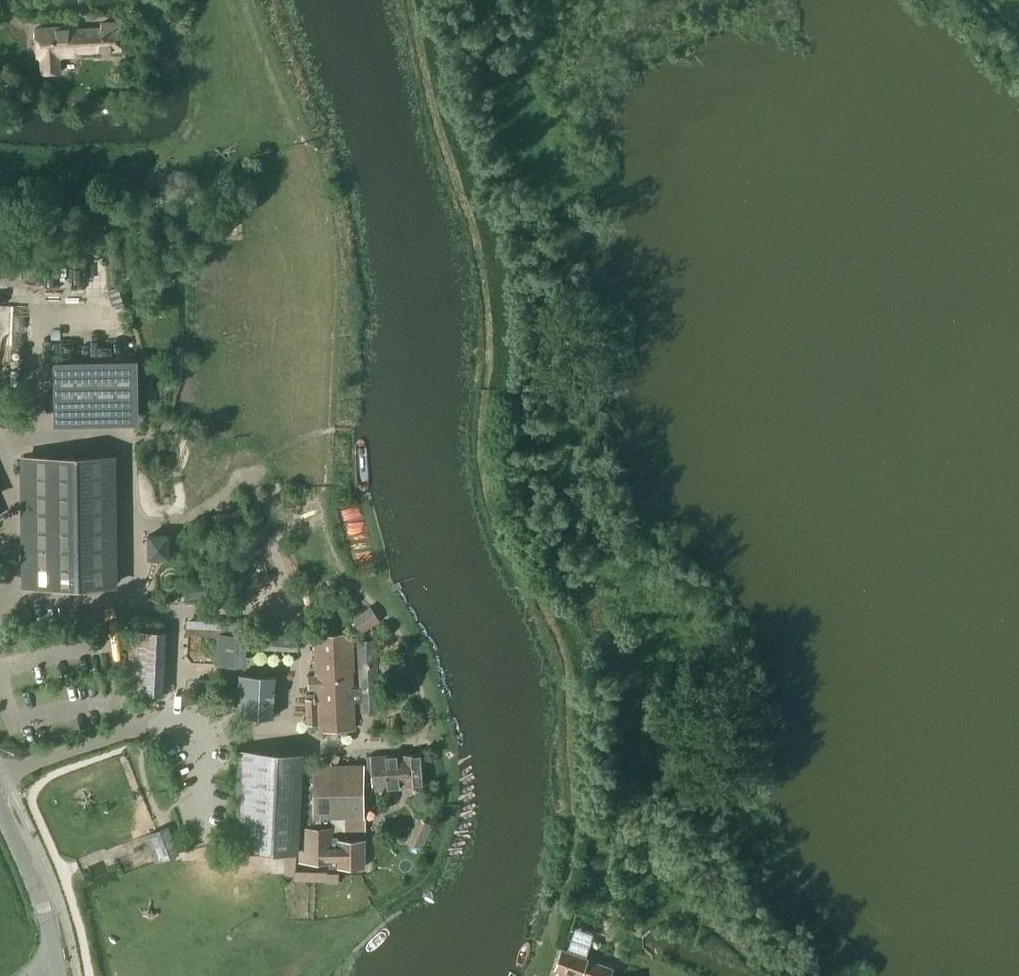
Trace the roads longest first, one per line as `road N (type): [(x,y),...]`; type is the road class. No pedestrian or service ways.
road 1 (unclassified): [(57,967),(45,909),(0,806)]

